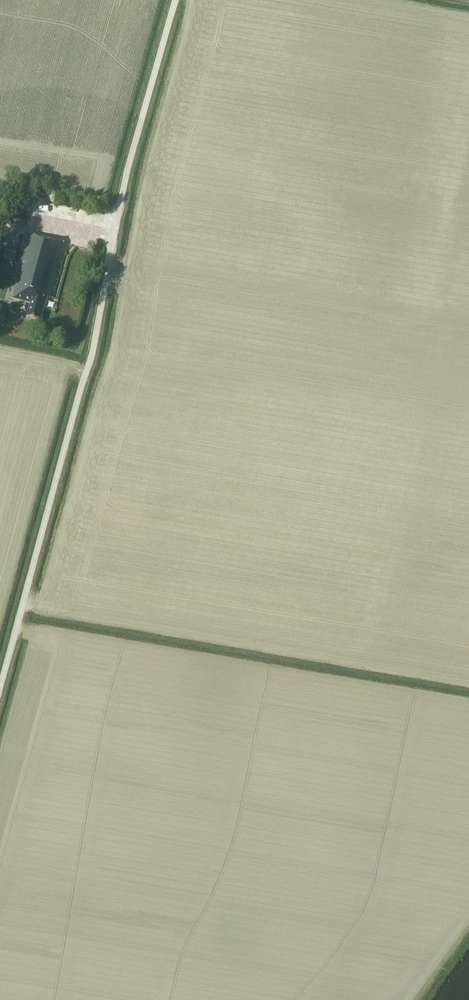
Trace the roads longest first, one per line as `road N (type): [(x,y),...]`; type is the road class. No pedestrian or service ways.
road 1 (unclassified): [(0,686),(93,351),(126,175),(175,0)]

